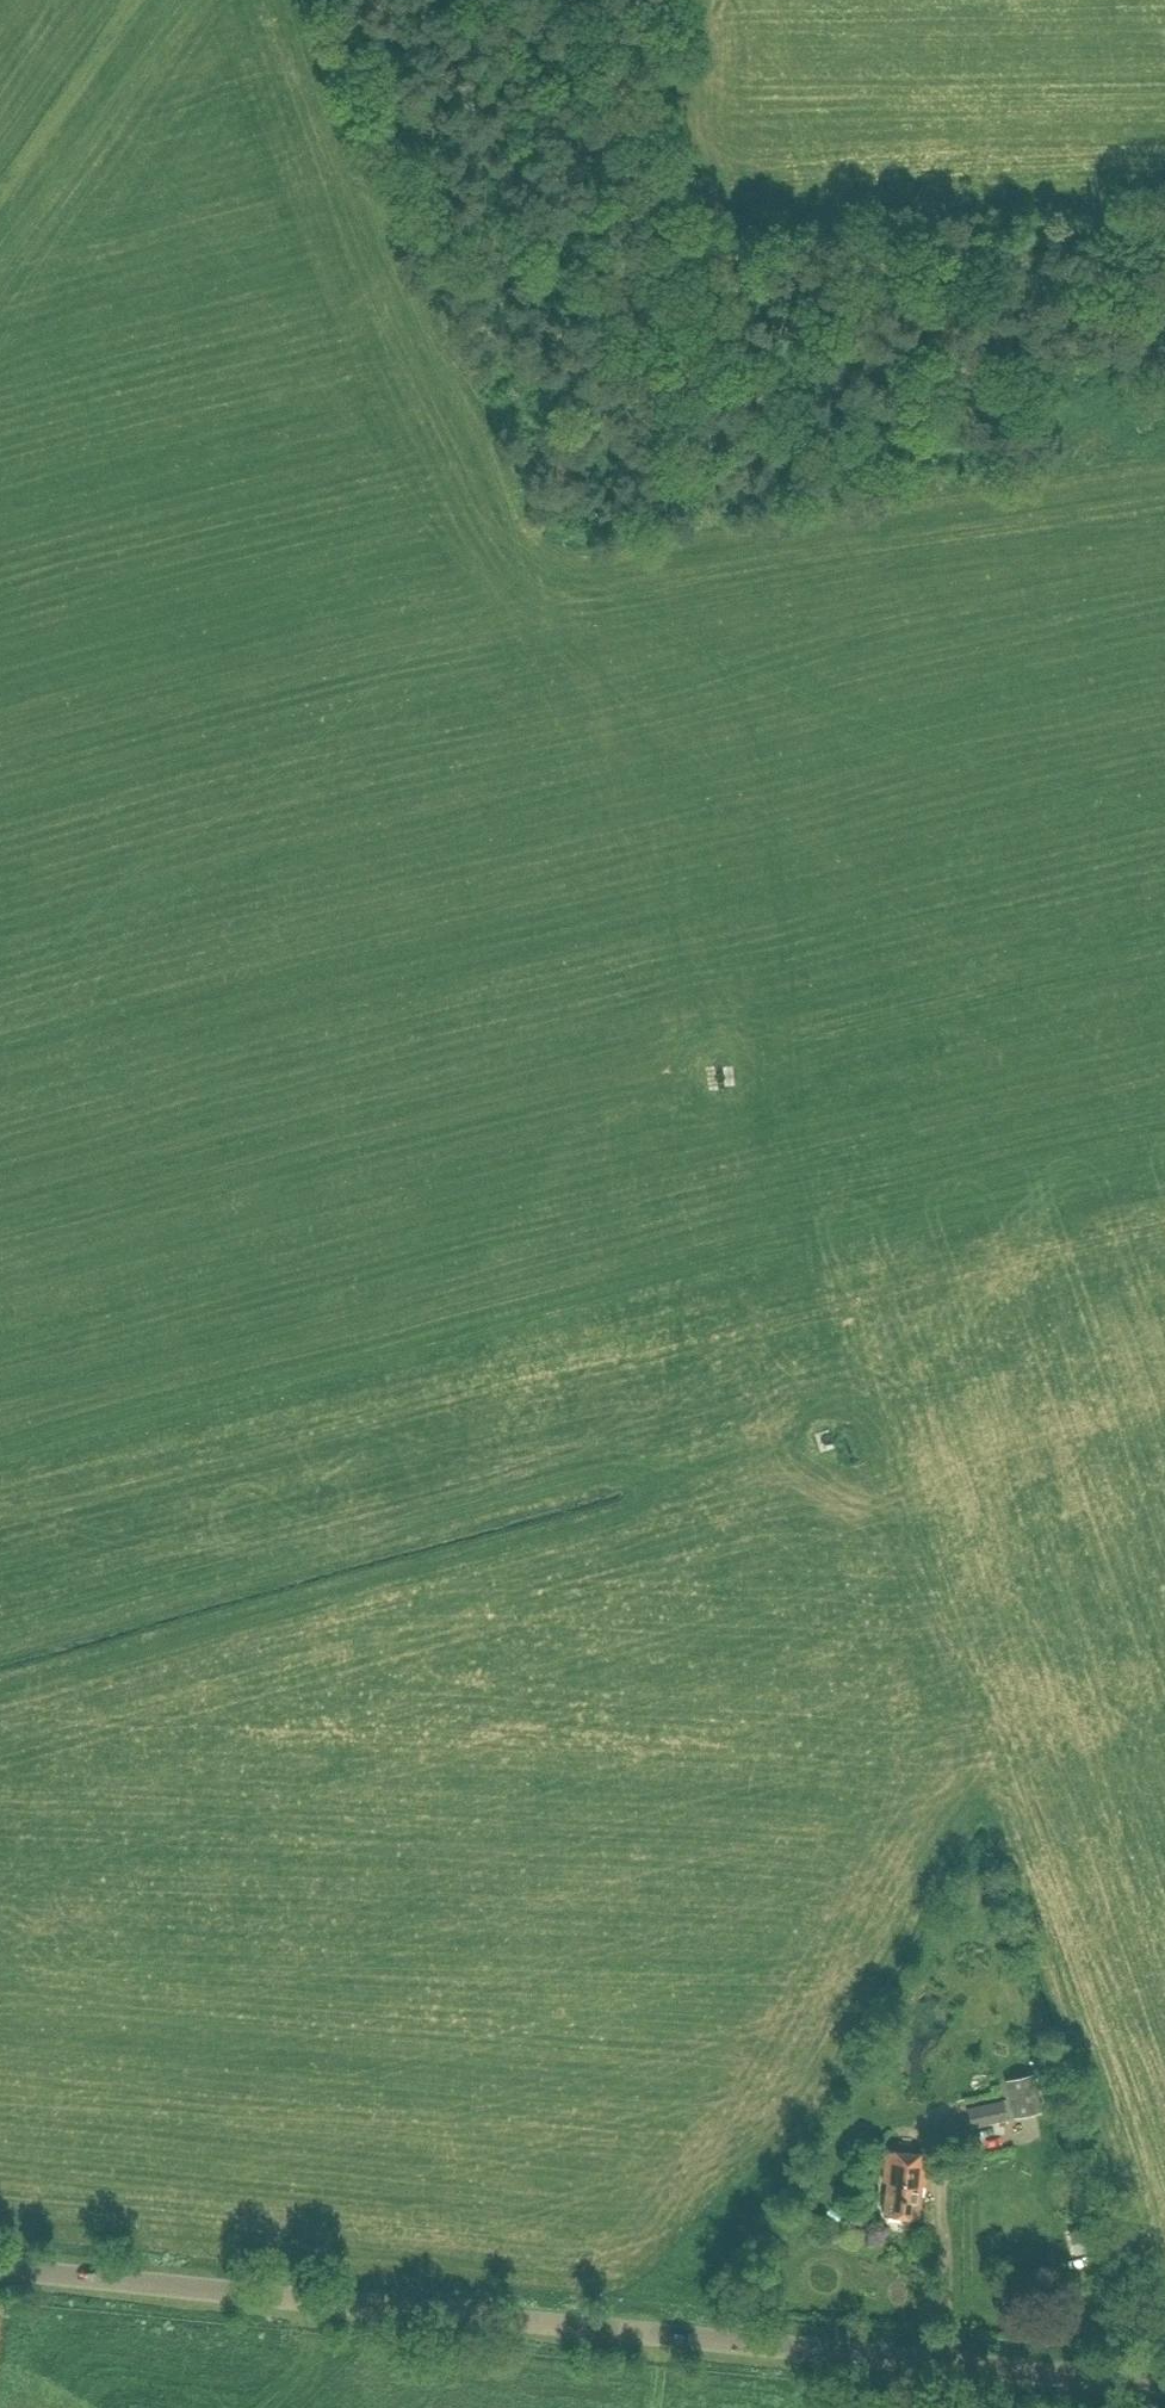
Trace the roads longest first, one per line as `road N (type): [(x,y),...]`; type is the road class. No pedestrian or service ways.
road 1 (tertiary): [(1164,2382),(0,2267)]

